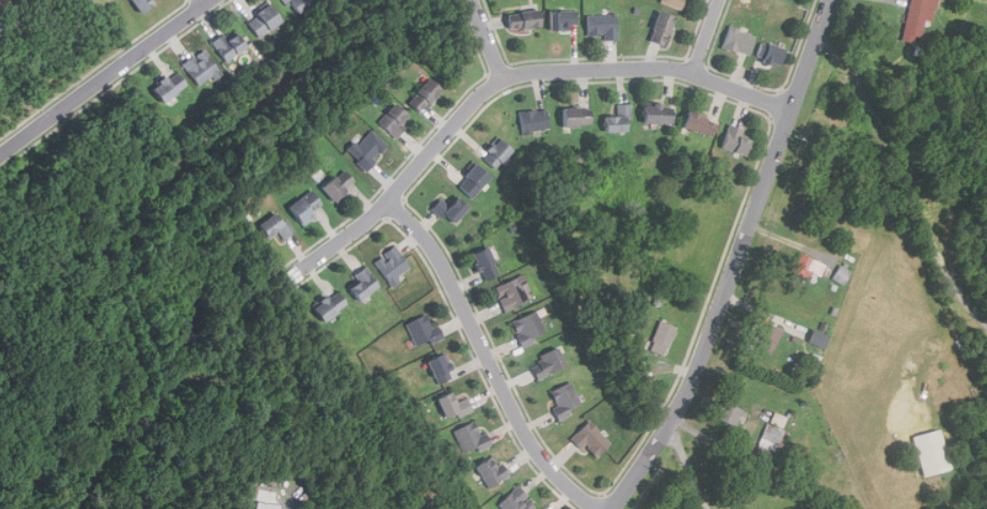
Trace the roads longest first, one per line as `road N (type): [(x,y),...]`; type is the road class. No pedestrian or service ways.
road 1 (residential): [(295,277),(363,226),(503,78),(667,68),(795,109)]
road 2 (residential): [(612,508),(688,393),(834,0)]
road 3 (residential): [(597,508),(529,440),(442,265),(392,198)]
road 4 (residential): [(210,0),(0,154)]

